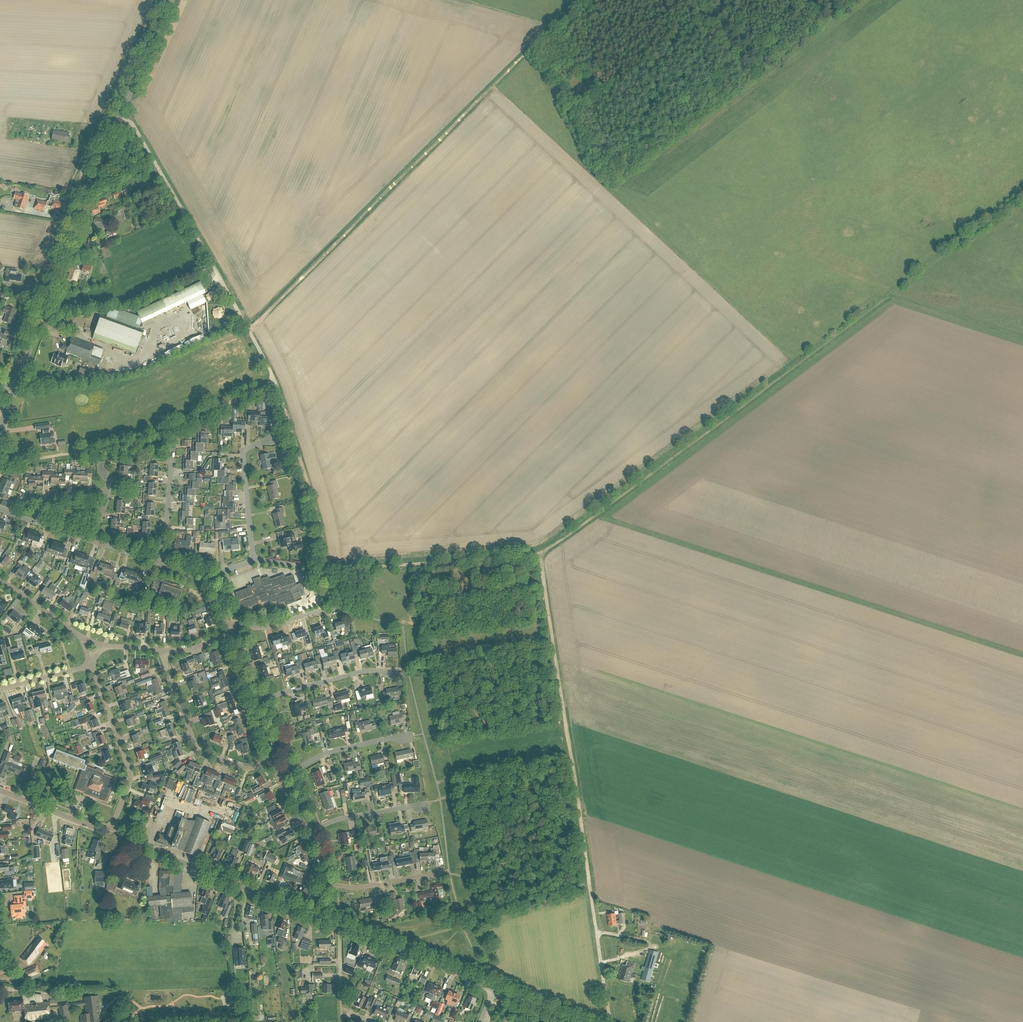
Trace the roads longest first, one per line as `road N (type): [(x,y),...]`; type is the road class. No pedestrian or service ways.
road 1 (track): [(323,569),(538,555),(592,900)]
road 2 (track): [(538,555),(893,293)]
road 3 (tertiary): [(14,389),(59,259),(171,0)]
road 4 (track): [(529,50),(249,330)]
road 5 (track): [(0,465),(142,441),(275,382)]
road 6 (track): [(119,117),(132,124),(249,330)]
road 7 (tertiary): [(310,914),(109,834)]
road 8 (track): [(275,382),(317,513),(323,569)]
road 9 (residential): [(270,759),(241,767),(199,750),(164,649)]
road 10 (residential): [(109,834),(129,768),(89,665)]
road 11 (tertiary): [(494,988),(342,928)]
road 12 (track): [(893,293),(1022,193)]
road 13 (residential): [(252,702),(364,671),(399,671)]
road 14 (residential): [(253,560),(243,456),(274,437)]
road 15 (residential): [(280,778),(330,752),(409,736)]
road 16 (residential): [(108,646),(0,580)]
road 17 (unclassified): [(592,900),(609,1021)]

